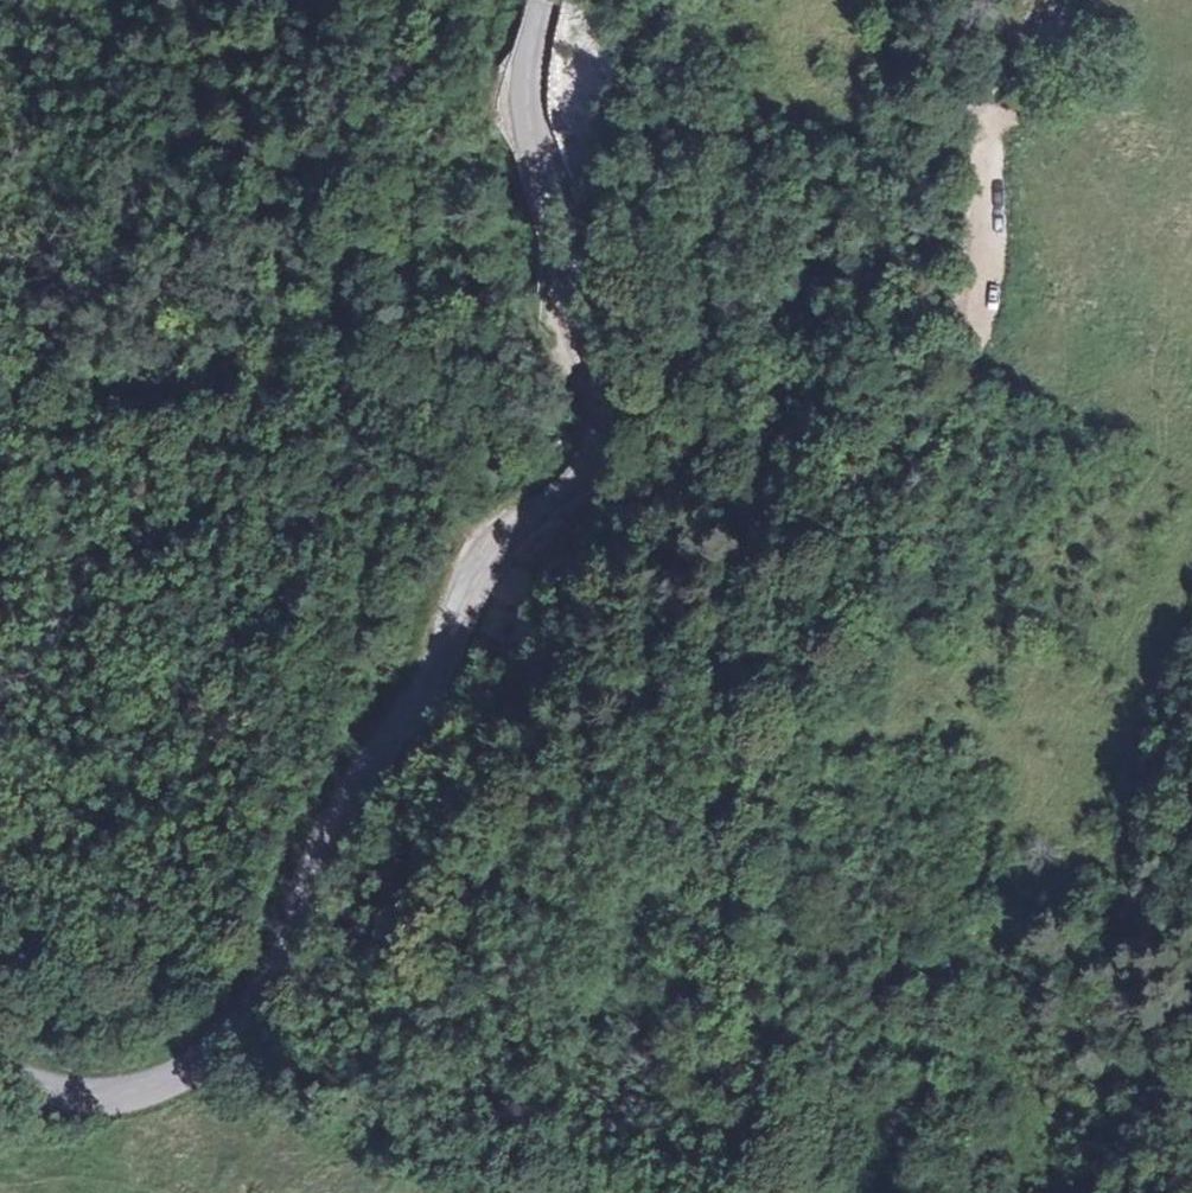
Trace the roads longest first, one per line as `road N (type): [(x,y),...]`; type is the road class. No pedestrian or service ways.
road 1 (tertiary): [(0,1067),(39,1083),(102,1093),(160,1080),(228,1042),(275,968),(367,763),(433,677),(498,549),(529,518),(580,487),(599,415),(535,157),(533,94),(552,0)]
road 2 (track): [(983,0),(962,43),(922,257),(889,507),(774,753),(749,844),(741,926),(811,1192)]

